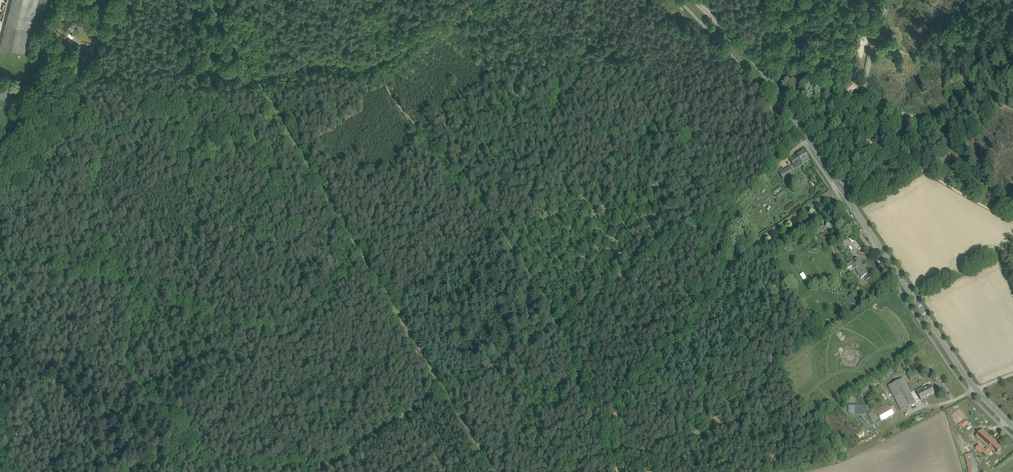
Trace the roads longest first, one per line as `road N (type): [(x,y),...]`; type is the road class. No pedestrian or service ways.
road 1 (tertiary): [(1012,426),(975,389),(840,186)]
road 2 (track): [(557,318),(696,224),(736,209),(716,290)]
road 3 (tertiary): [(840,186),(758,65),(695,0)]
road 4 (track): [(716,290),(621,402),(616,471)]
road 5 (unclassified): [(0,160),(130,0)]
road 6 (track): [(798,471),(878,439),(926,404),(975,389)]
road 7 (unclassified): [(840,186),(849,179),(889,0)]
road 8 (track): [(1012,215),(857,133)]
road 9 (track): [(366,0),(392,99),(436,153)]
road 10 (track): [(835,190),(762,236),(716,290)]
road 11 (track): [(557,318),(613,451)]

